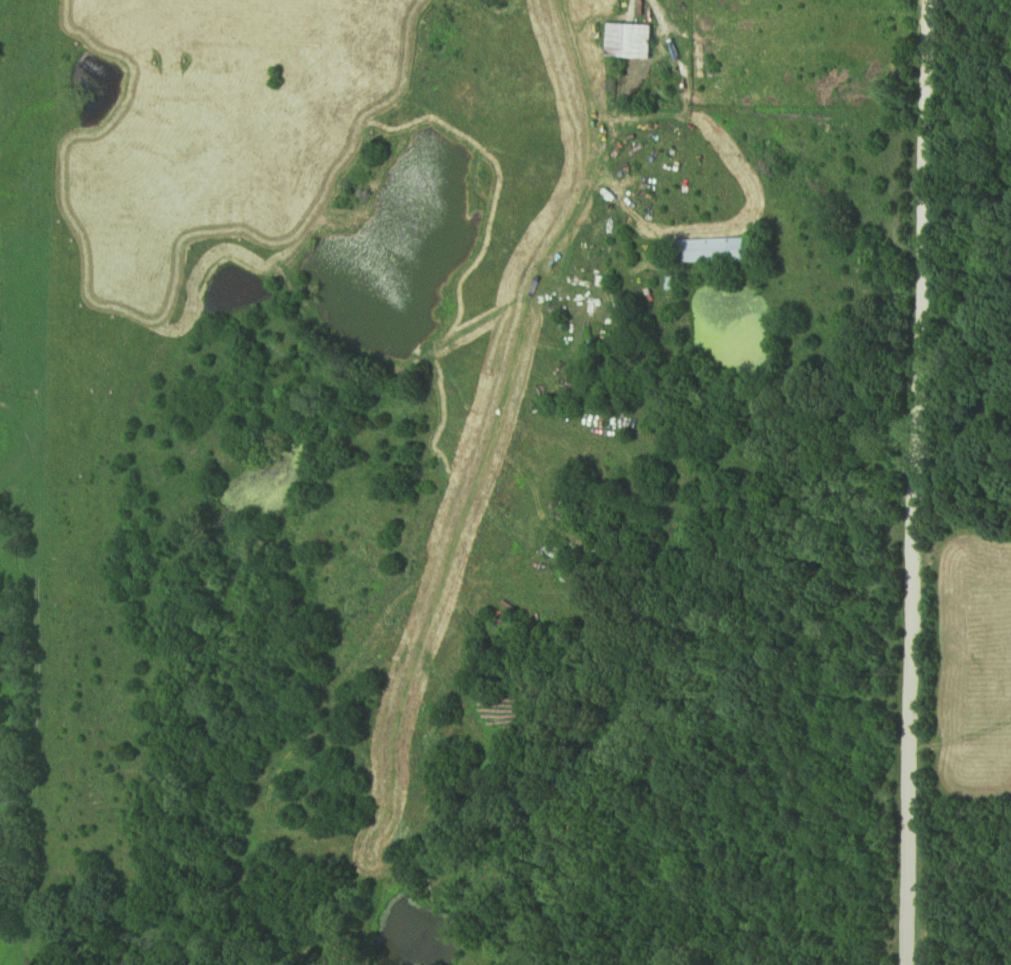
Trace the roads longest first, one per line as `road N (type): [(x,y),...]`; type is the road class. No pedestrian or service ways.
road 1 (residential): [(909,964),(931,0)]

